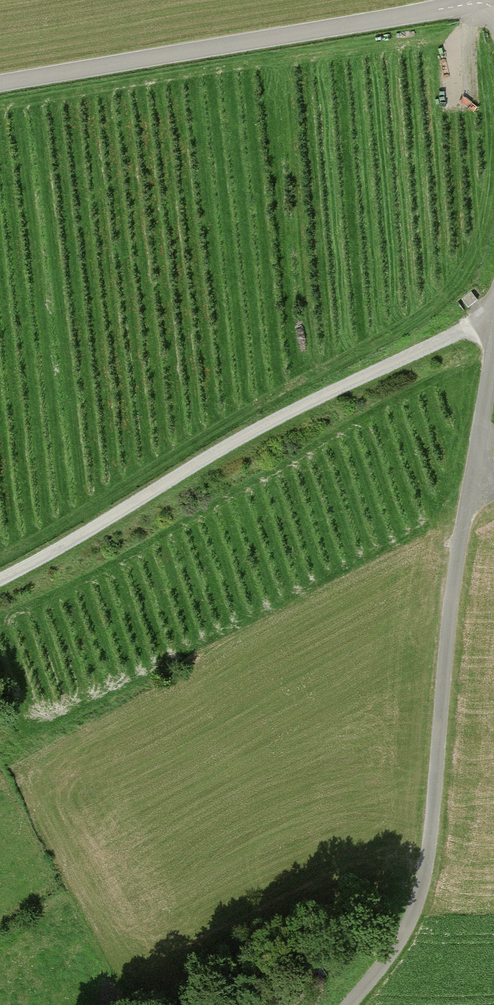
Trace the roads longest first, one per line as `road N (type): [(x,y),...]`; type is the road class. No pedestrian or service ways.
road 1 (unclassified): [(349,1004),(396,948),(419,904),(452,598),(493,343)]
road 2 (track): [(0,579),(316,398),(493,318)]
road 3 (unclassified): [(0,83),(474,0)]

